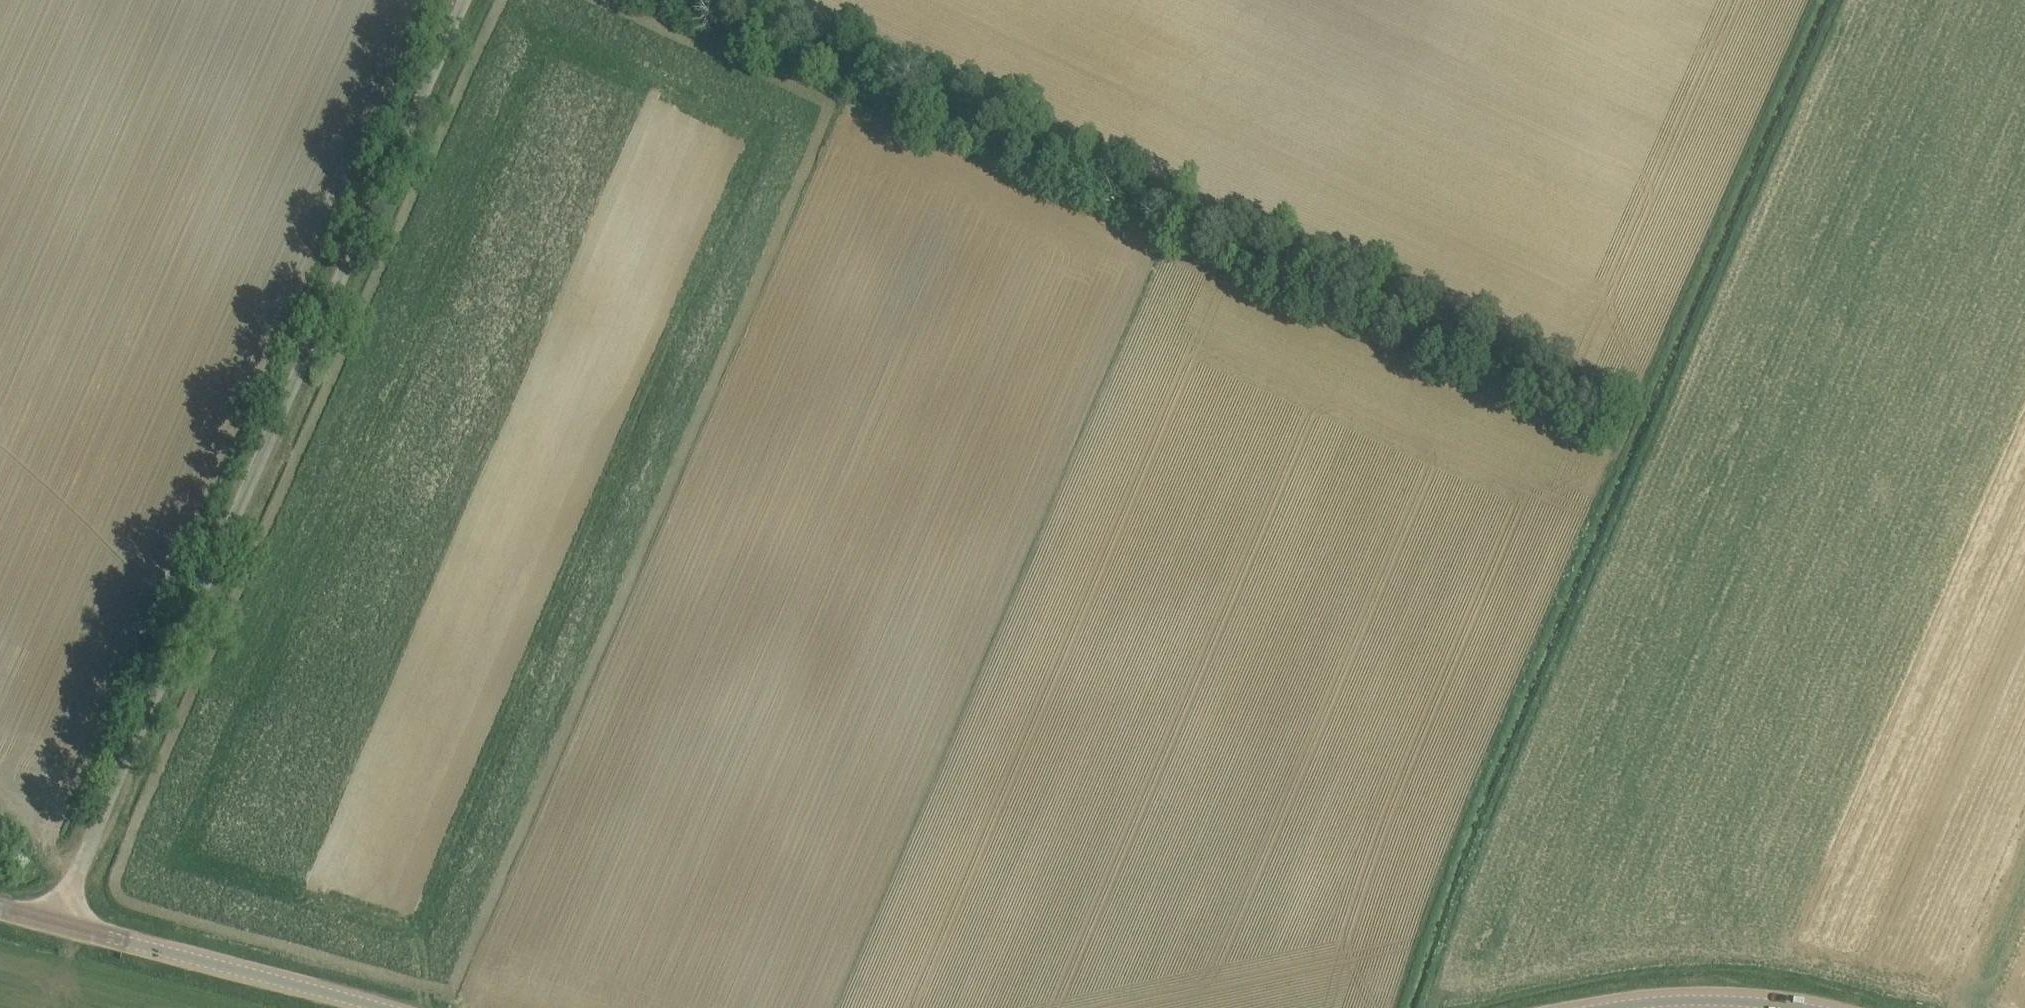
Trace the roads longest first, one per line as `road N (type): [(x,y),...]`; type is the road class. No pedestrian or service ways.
road 1 (unclassified): [(64,923),(470,0)]
road 2 (tertiary): [(351,1007),(64,923)]
road 3 (tertiary): [(1761,1007),(1618,1007)]

